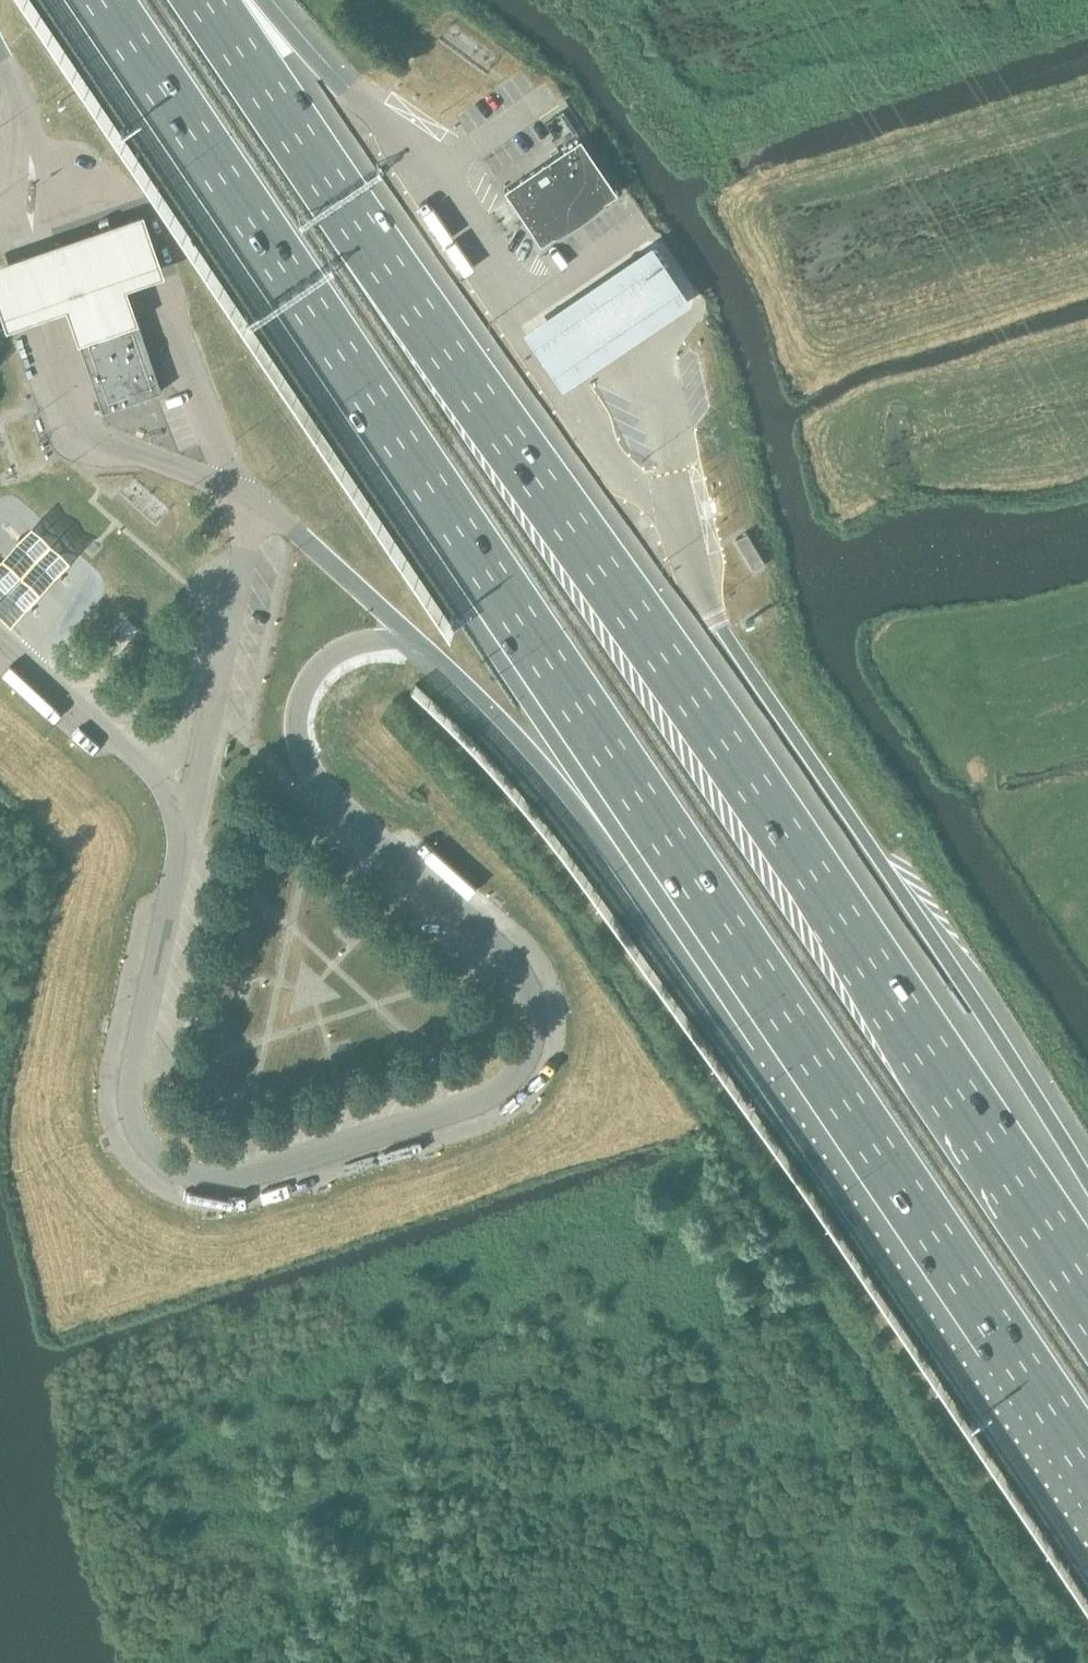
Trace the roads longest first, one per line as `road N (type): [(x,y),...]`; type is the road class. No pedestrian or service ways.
road 1 (motorway): [(1087,1289),(699,706),(206,0)]
road 2 (motorway): [(102,0),(636,792)]
road 3 (motorway): [(636,792),(1087,1462)]
road 4 (motorway): [(1087,1182),(714,619)]
road 5 (motorway): [(416,639),(512,729),(636,792)]
road 6 (motorway): [(343,93),(265,0)]

